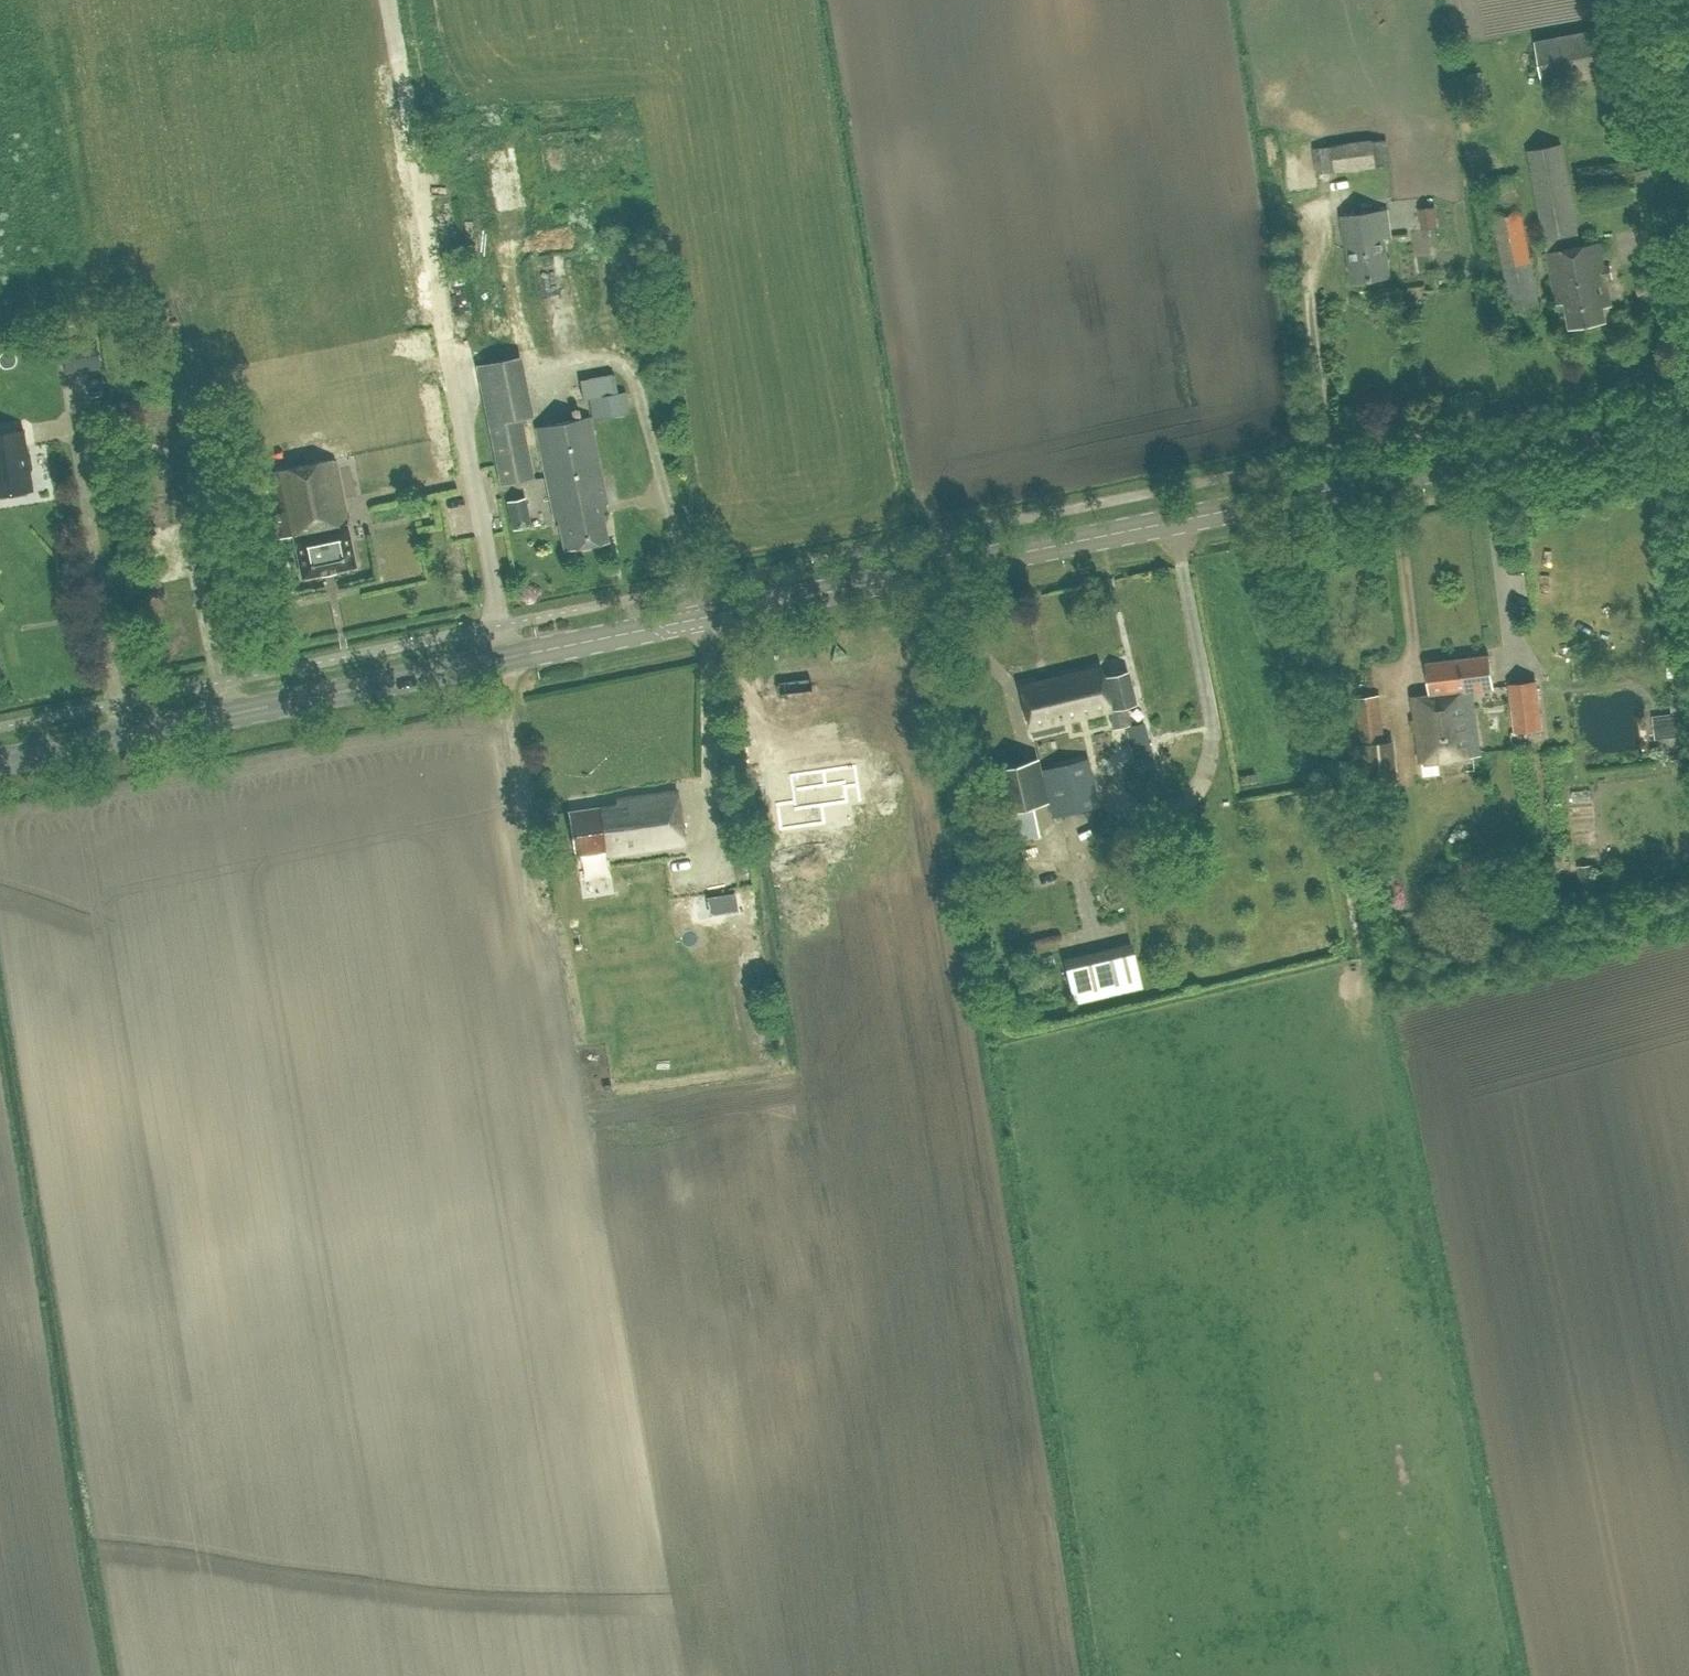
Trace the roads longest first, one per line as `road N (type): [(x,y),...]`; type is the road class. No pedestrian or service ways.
road 1 (secondary): [(0,762),(1688,416)]
road 2 (track): [(1272,500),(1361,951)]
road 3 (unclassified): [(1663,0),(1688,156)]

